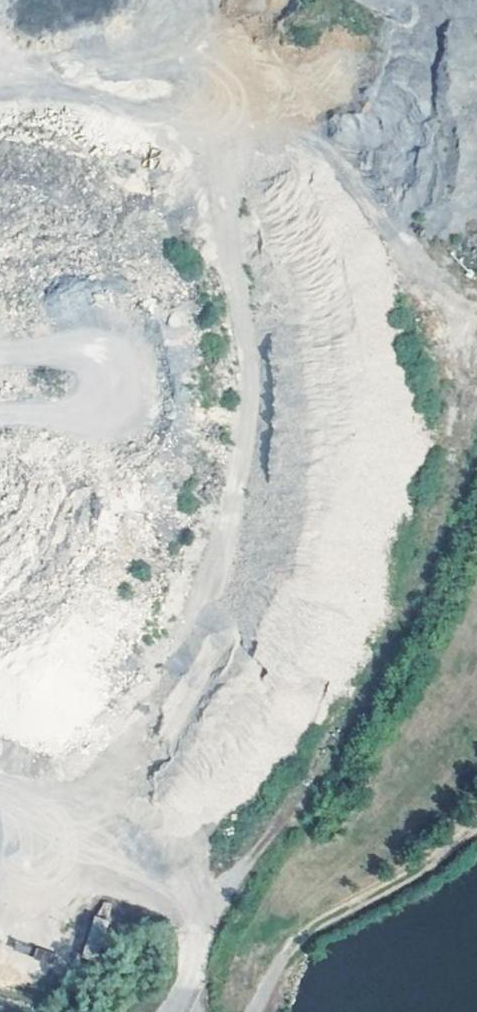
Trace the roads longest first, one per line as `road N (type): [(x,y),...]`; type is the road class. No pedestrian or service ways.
road 1 (track): [(476,825),(433,863),(313,926),(282,957),(257,1011)]

